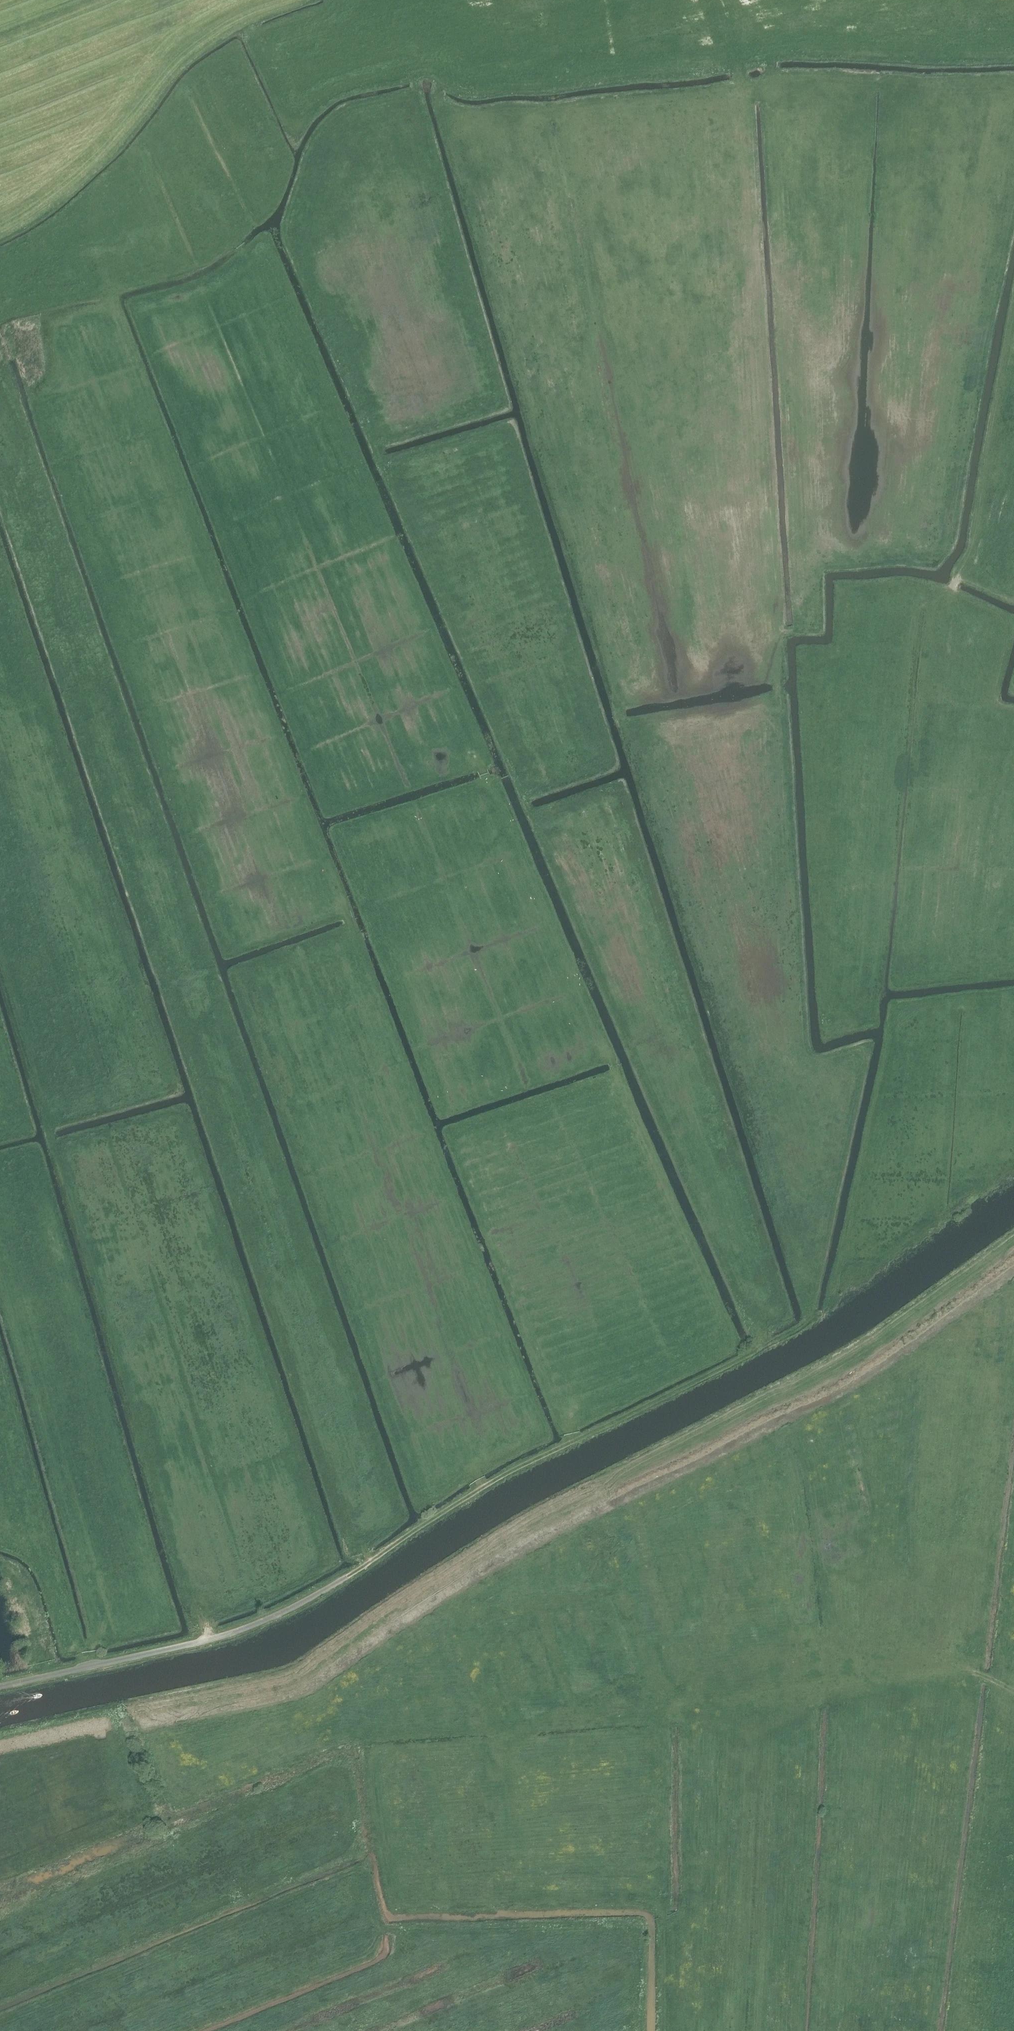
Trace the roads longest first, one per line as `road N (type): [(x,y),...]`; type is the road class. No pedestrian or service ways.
road 1 (unclassified): [(0,1686),(226,1635),(347,1577)]

